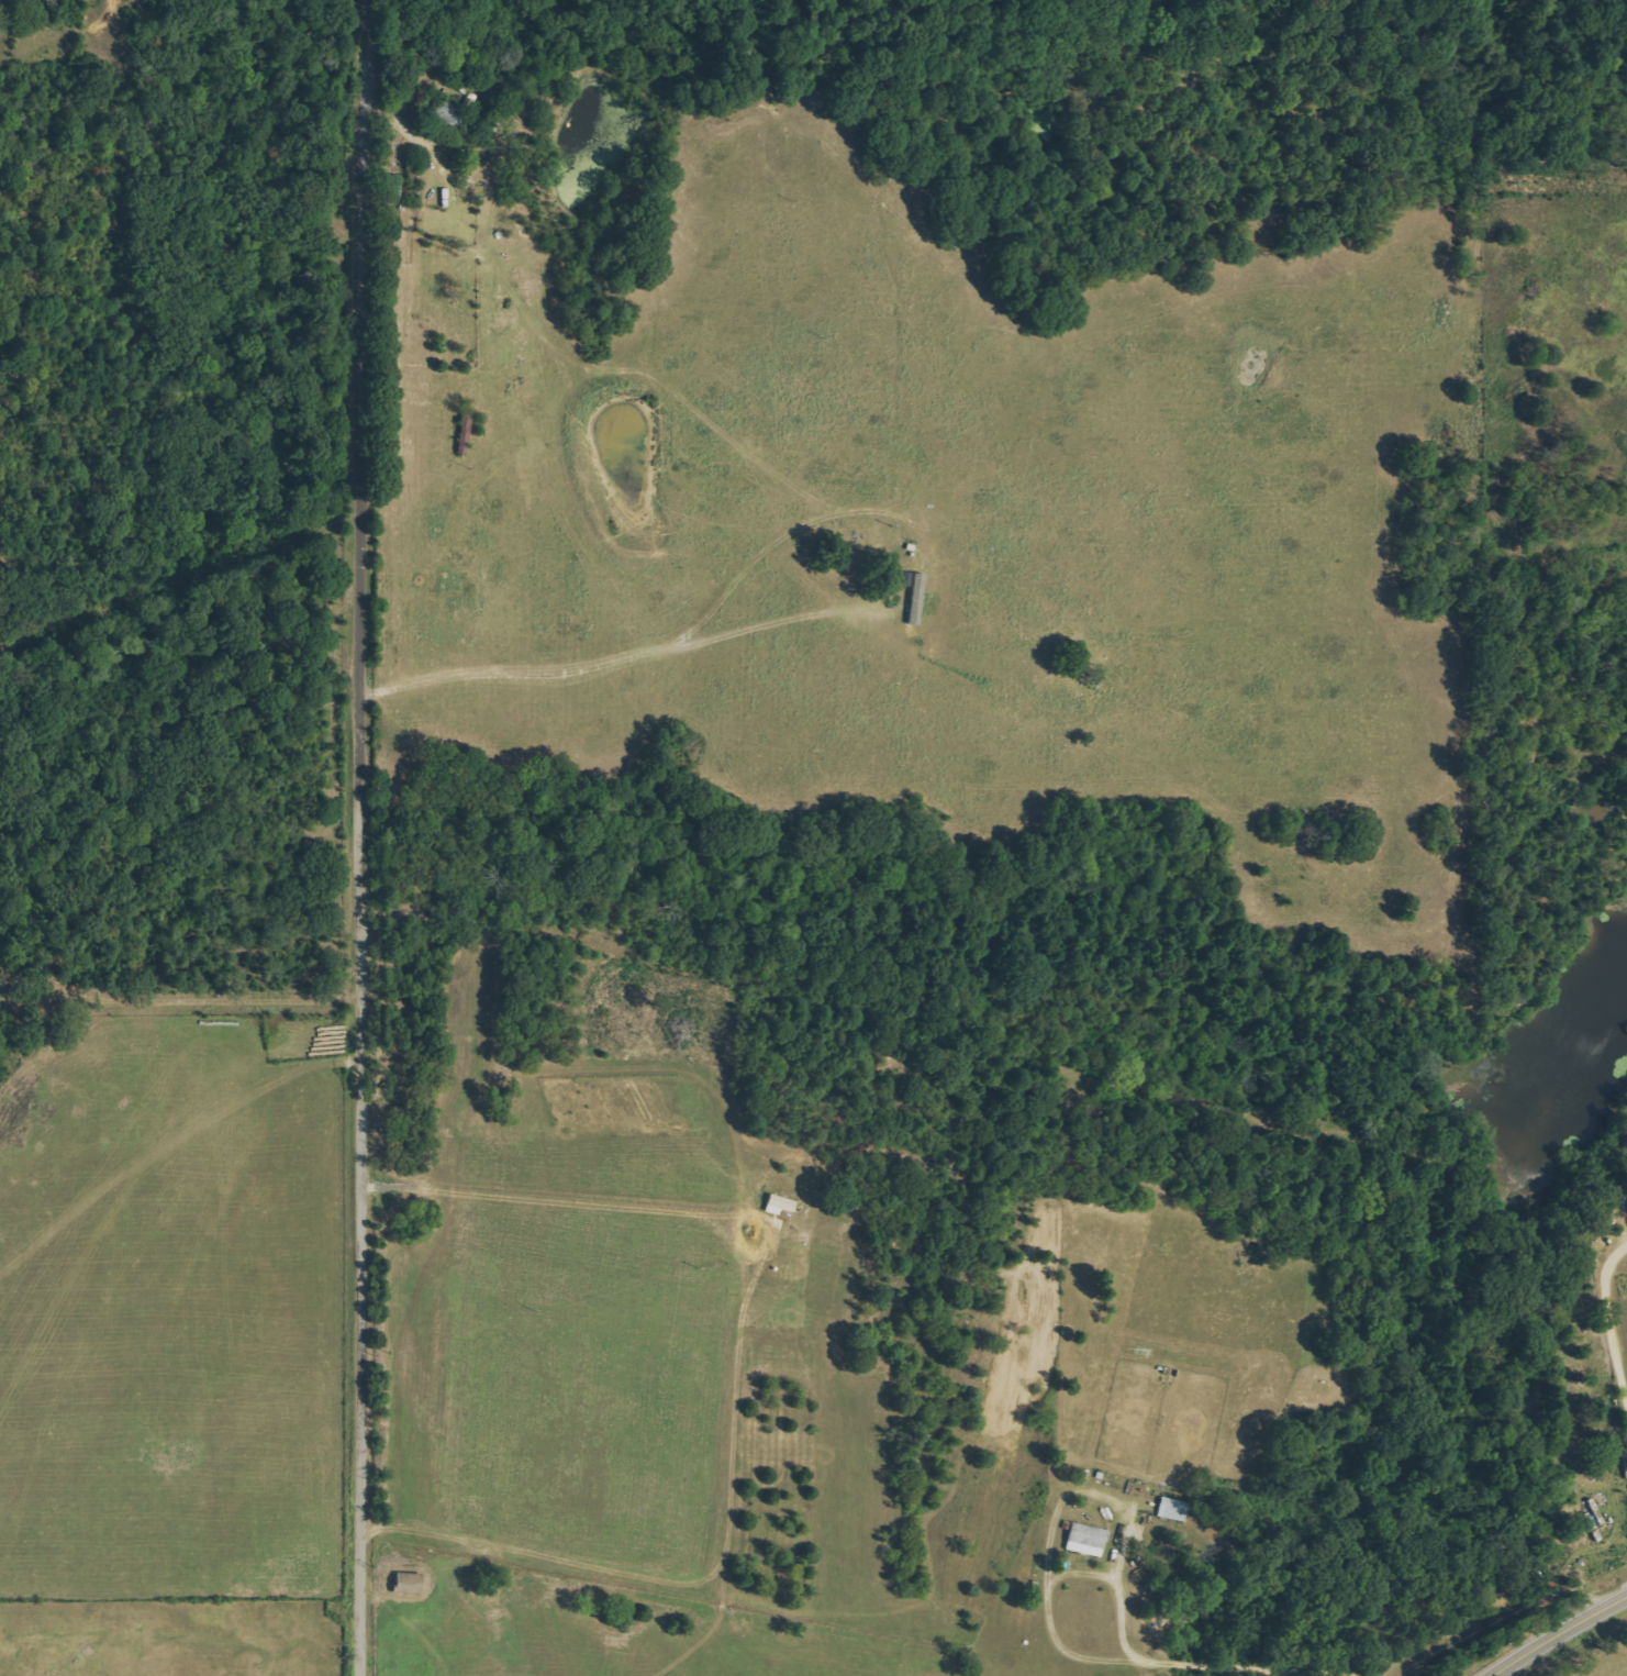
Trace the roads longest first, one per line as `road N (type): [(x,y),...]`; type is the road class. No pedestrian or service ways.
road 1 (residential): [(365,1675),(366,168),(399,52),(398,0)]
road 2 (secondary): [(1626,1599),(1559,1633),(1501,1675)]

